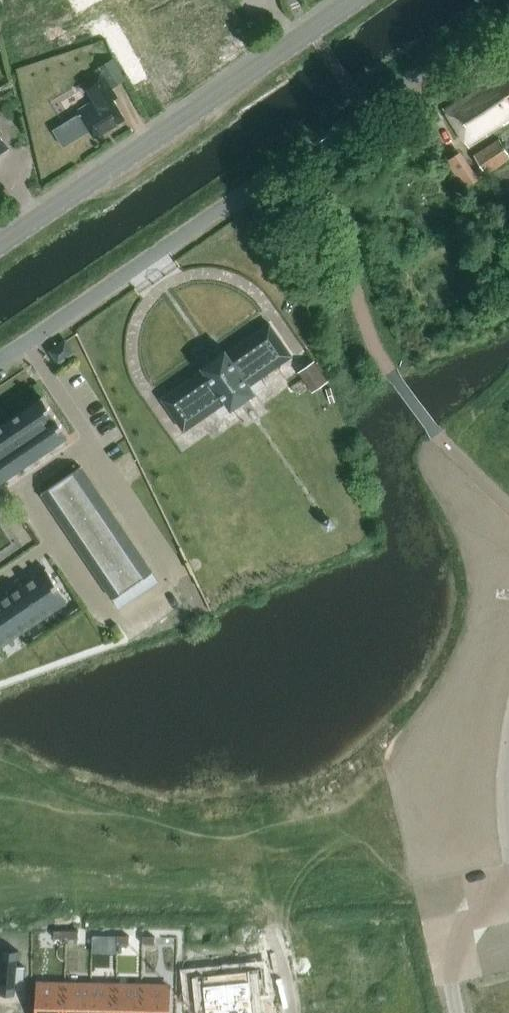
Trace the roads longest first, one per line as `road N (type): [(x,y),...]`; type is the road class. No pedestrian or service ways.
road 1 (unclassified): [(0,360),(508,12)]
road 2 (tertiary): [(0,244),(352,0)]
road 3 (residential): [(508,886),(434,903),(458,1012)]
road 4 (residential): [(508,736),(508,858)]

